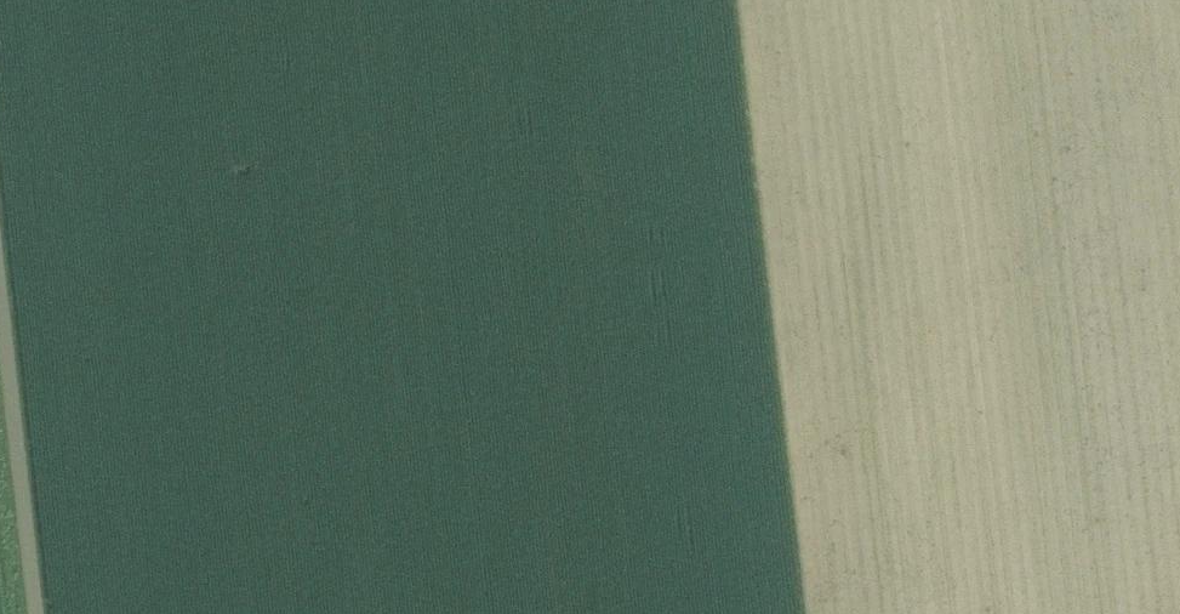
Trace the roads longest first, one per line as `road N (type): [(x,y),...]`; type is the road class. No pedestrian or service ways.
road 1 (unclassified): [(0,265),(38,613)]

